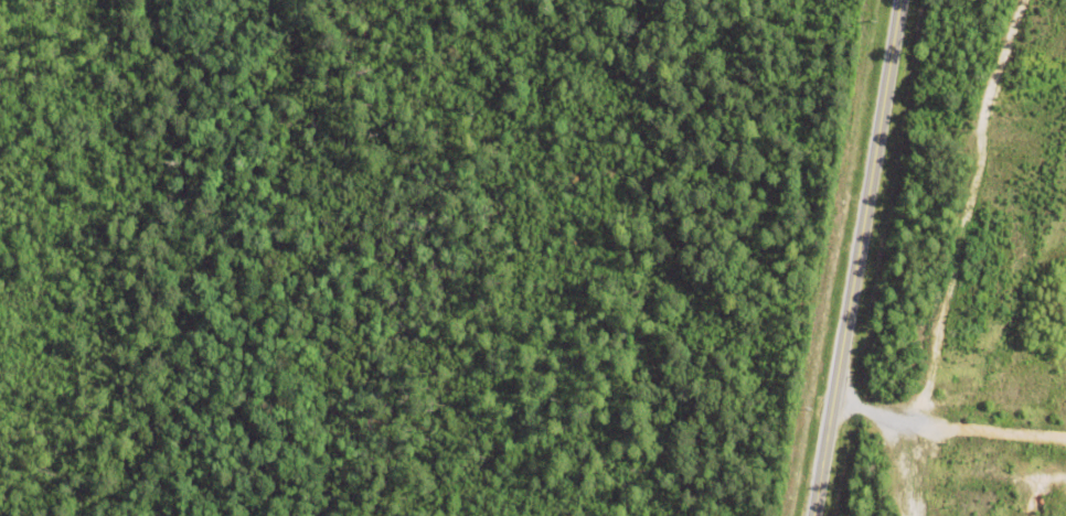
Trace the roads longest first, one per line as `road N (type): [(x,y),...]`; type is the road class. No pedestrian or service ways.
road 1 (secondary): [(813,515),(901,0)]

